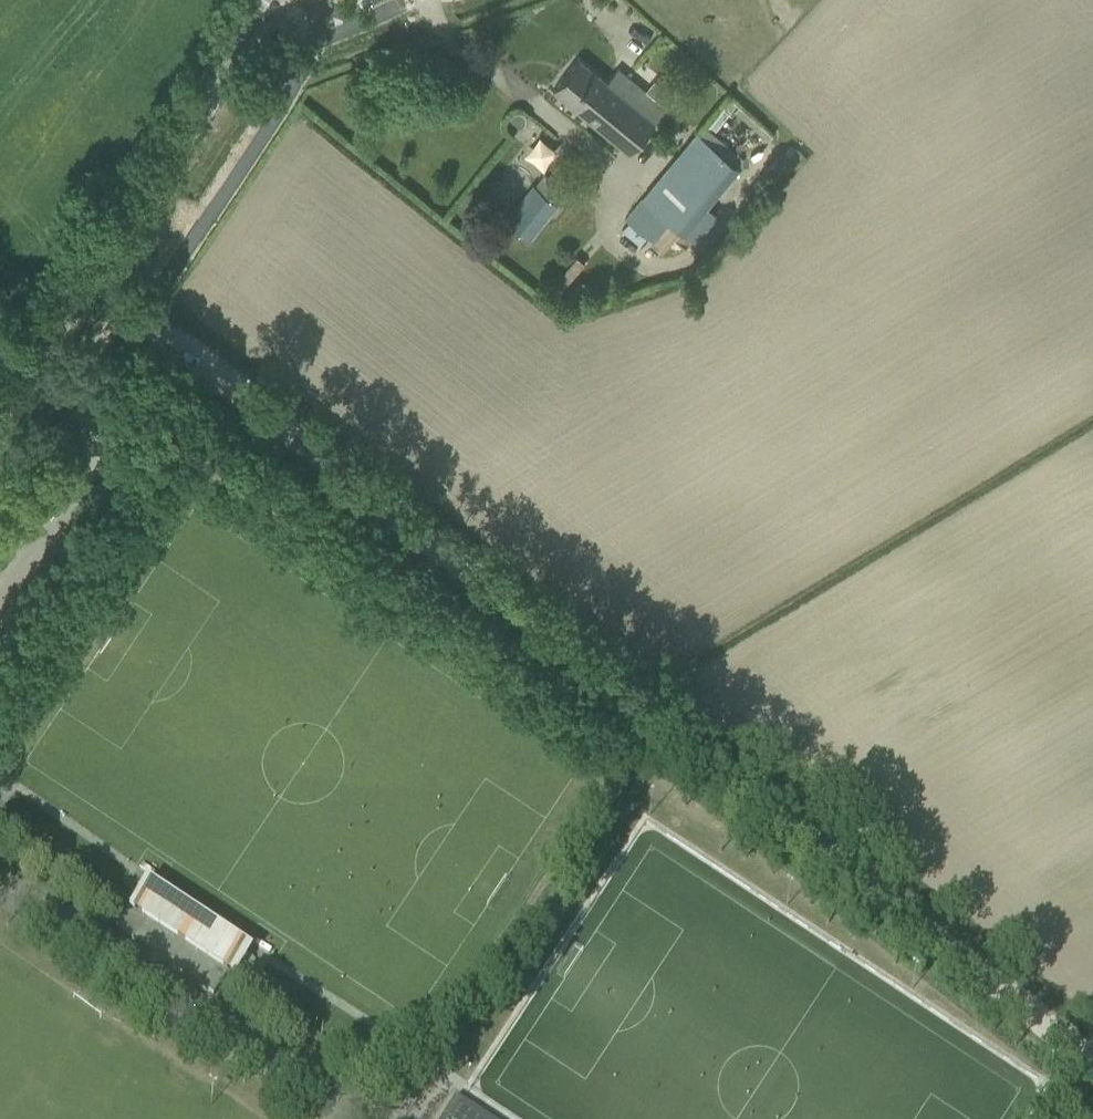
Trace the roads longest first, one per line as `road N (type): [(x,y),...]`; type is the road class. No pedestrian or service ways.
road 1 (track): [(84,276),(1092,1068)]
road 2 (secondary): [(0,402),(273,0)]

